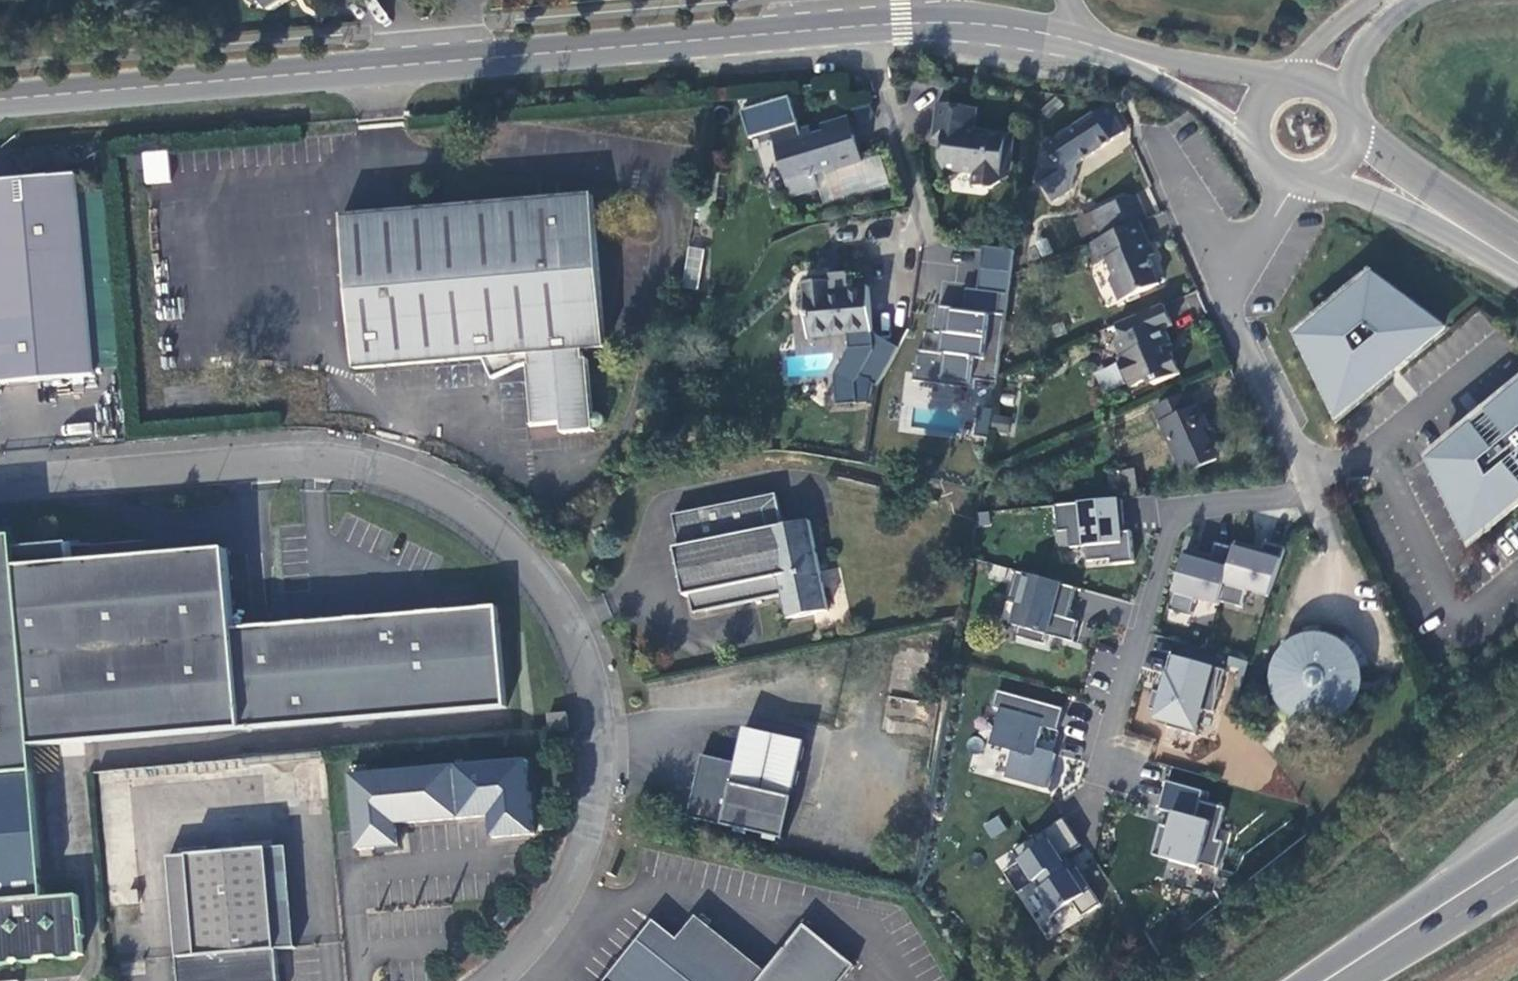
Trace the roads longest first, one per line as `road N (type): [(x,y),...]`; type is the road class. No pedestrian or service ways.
road 1 (tertiary): [(1071,39),(992,22),(931,20),(0,98)]
road 2 (unclassified): [(0,483),(295,457),(376,467),(459,505),(532,574),(588,666),(603,742),(601,808),(558,918),(495,980)]
road 3 (residential): [(1102,773),(1167,523),(1310,493)]
road 4 (residential): [(1224,285),(1310,493)]
road 5 (tertiary): [(1322,180),(1393,204),(1517,274)]
road 6 (primary): [(1336,980),(1517,861)]
road 7 (tertiary): [(1517,242),(1410,175),(1356,126)]
road 8 (residential): [(1156,135),(1224,285)]
road 9 (tertiary): [(1280,87),(1142,64)]
road 10 (tertiary): [(1142,64),(1255,137)]
road 11 (residential): [(1310,493),(1363,609)]
road 12 (tertiary): [(1351,109),(1362,57),(1409,0)]
road 13 (tertiary): [(1386,0),(1320,44),(1294,82)]
road 14 (residential): [(1284,178),(1224,285)]

